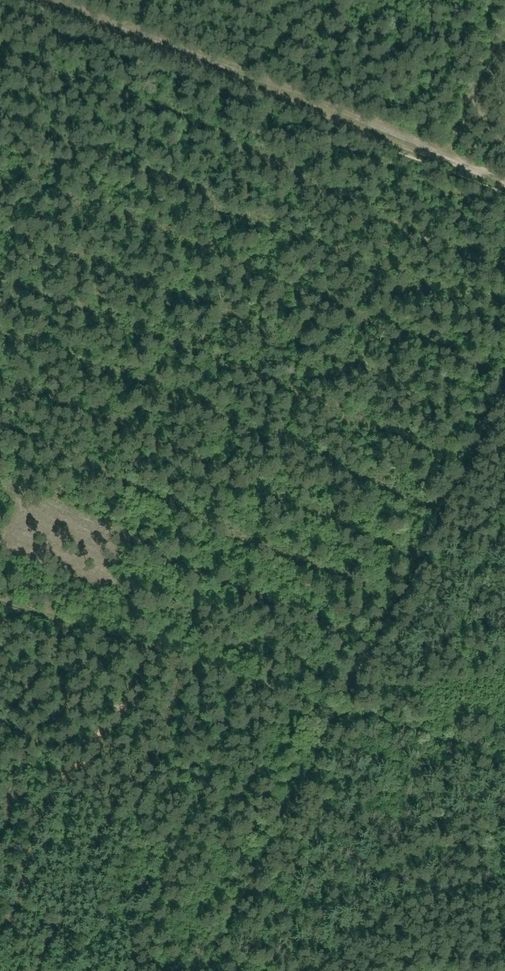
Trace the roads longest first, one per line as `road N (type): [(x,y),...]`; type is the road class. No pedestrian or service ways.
road 1 (track): [(504,188),(37,0)]
road 2 (track): [(0,600),(333,702)]
road 3 (track): [(445,164),(504,42)]

